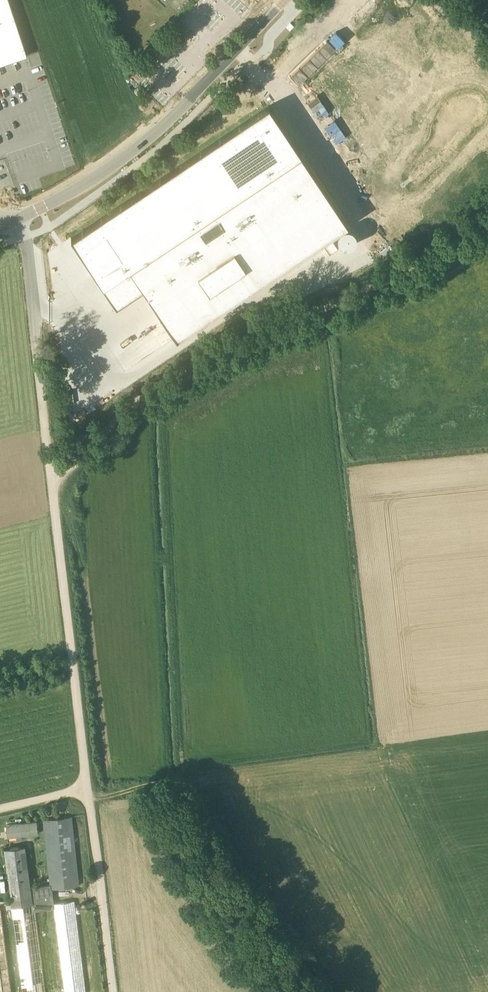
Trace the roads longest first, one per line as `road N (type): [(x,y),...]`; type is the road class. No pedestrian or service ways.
road 1 (track): [(487,221),(135,398),(57,487)]
road 2 (tertiary): [(0,229),(112,168),(284,0)]
road 3 (track): [(87,788),(57,487)]
road 4 (track): [(57,487),(23,233)]
road 5 (track): [(111,991),(88,800)]

